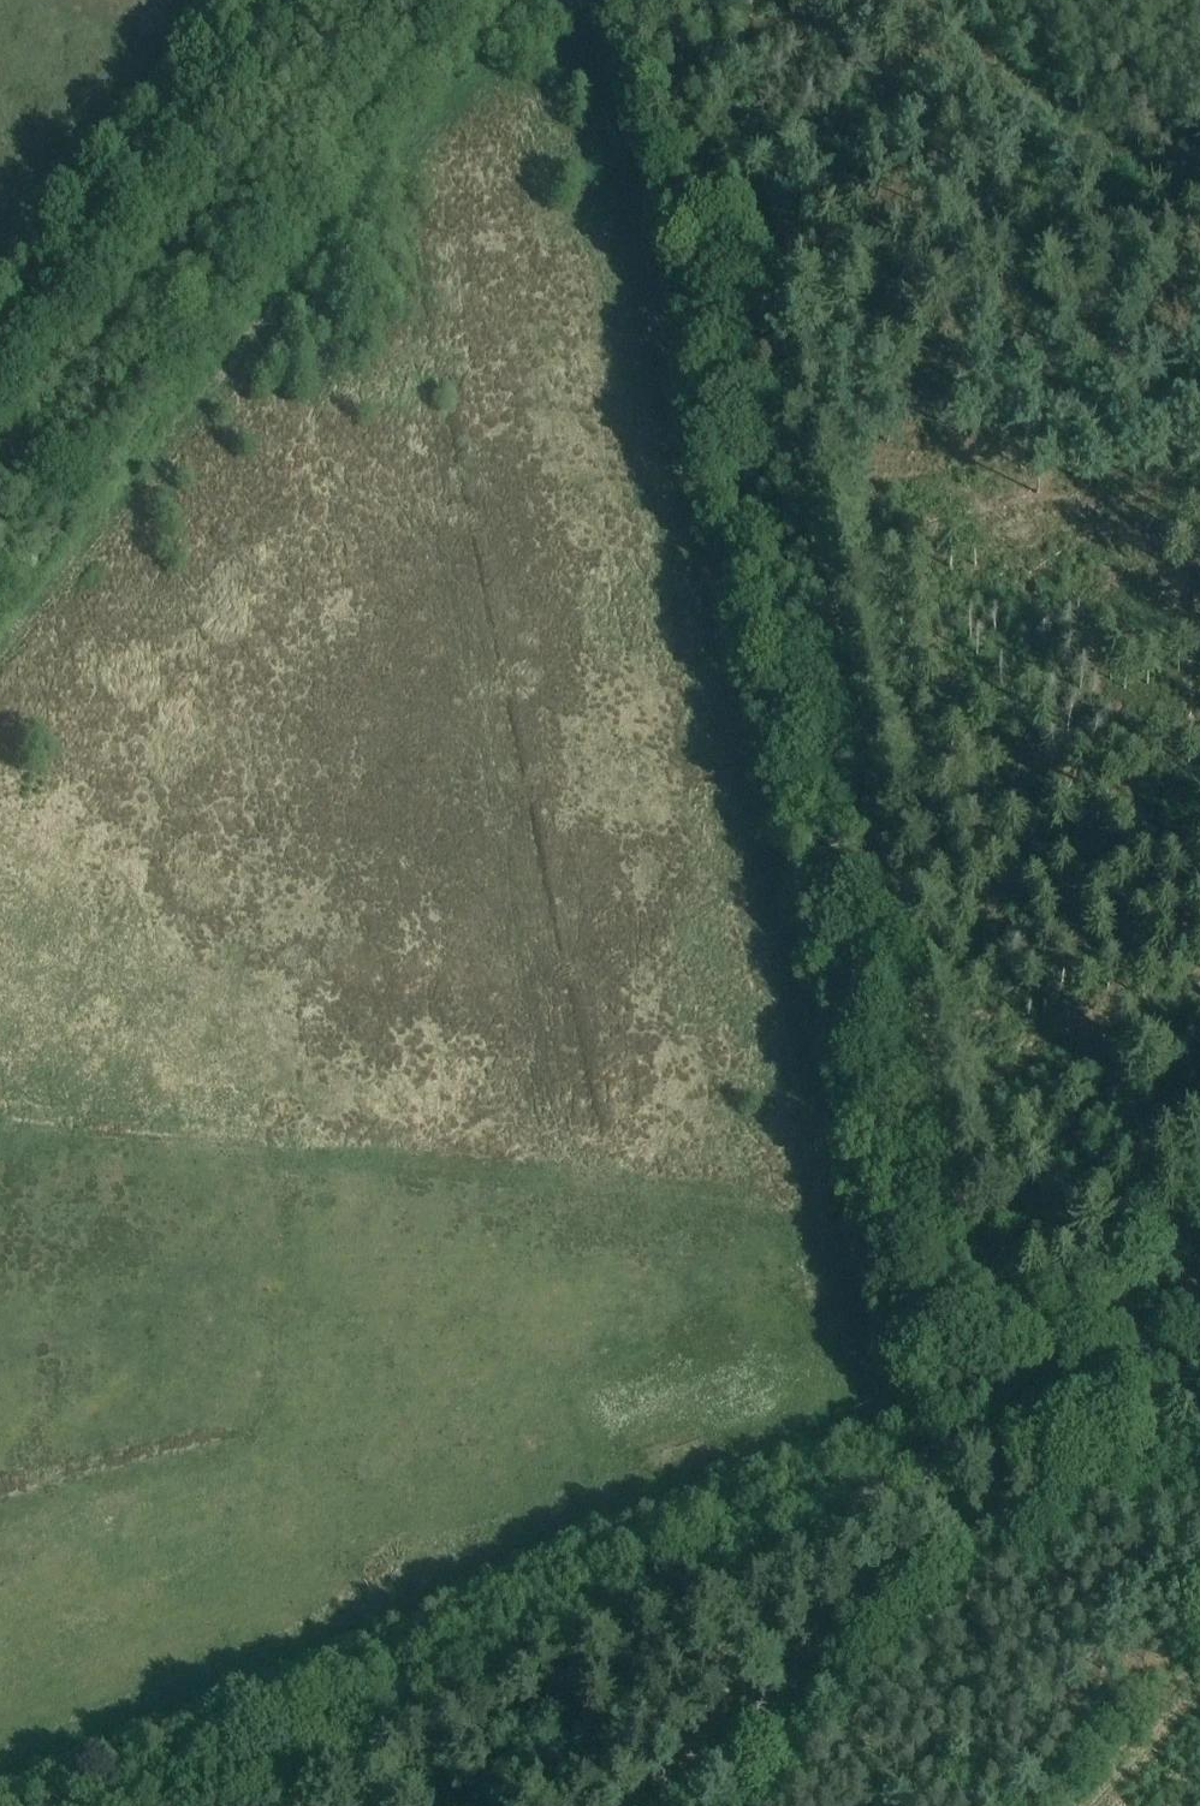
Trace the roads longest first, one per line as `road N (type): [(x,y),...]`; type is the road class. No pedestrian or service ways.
road 1 (tertiary): [(157,1805),(1019,1423),(1141,1345),(1199,1288)]
road 2 (track): [(981,1260),(1199,1048)]
road 3 (track): [(1199,1491),(1115,1473),(1060,1402)]
road 4 (track): [(981,1260),(1019,1423)]

